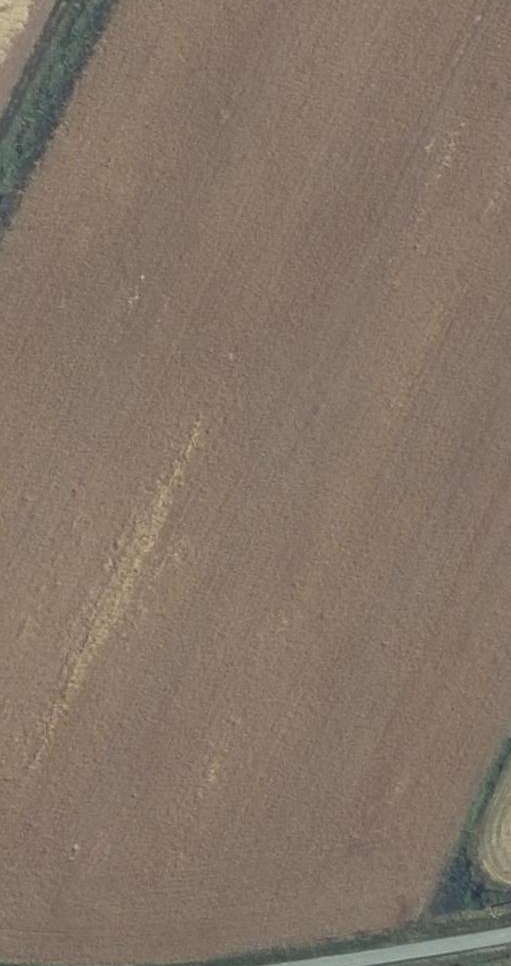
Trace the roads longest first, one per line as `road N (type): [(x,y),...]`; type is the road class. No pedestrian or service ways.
road 1 (residential): [(355,965),(510,943)]

